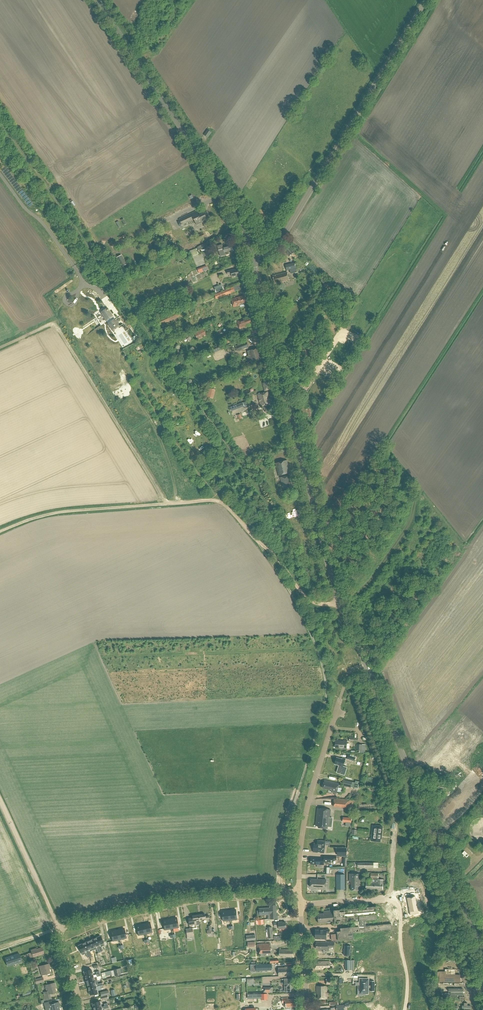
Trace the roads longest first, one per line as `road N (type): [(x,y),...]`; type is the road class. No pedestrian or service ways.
road 1 (tertiary): [(482,955),(331,577),(252,257)]
road 2 (track): [(257,538),(307,625),(326,679),(291,816),(287,892)]
road 3 (tertiary): [(252,257),(276,246),(426,0)]
road 4 (tertiary): [(252,257),(241,221),(97,0)]
road 5 (track): [(0,348),(48,325),(60,329),(166,503)]
road 6 (residential): [(58,929),(196,898),(299,891)]
road 7 (track): [(212,500),(54,512),(0,531)]
road 8 (residential): [(340,699),(303,824),(299,891)]
road 9 (track): [(58,929),(0,802)]
road 10 (residential): [(406,1009),(402,911),(384,899)]

